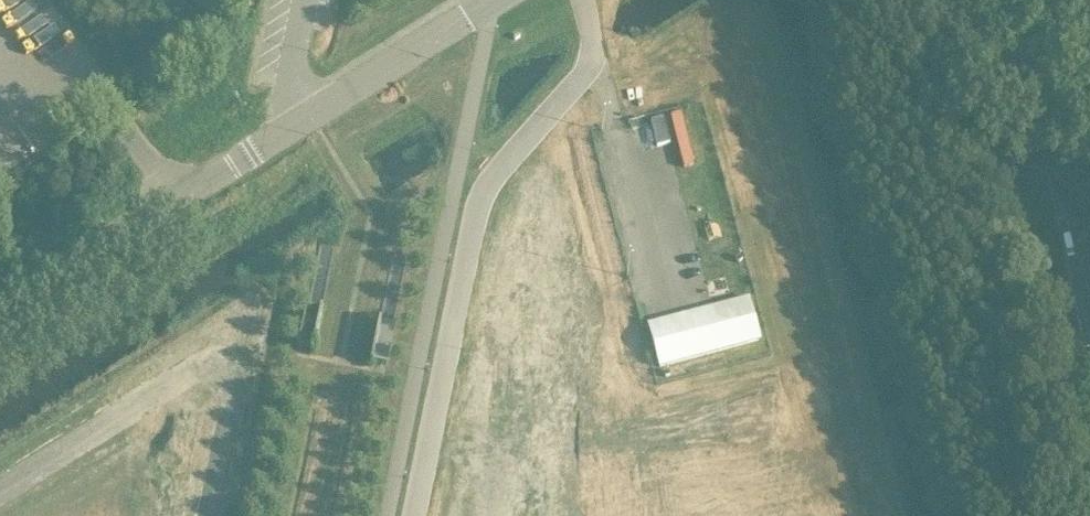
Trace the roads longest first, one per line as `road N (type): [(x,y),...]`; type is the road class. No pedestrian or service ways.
road 1 (unclassified): [(108,241),(498,0)]
road 2 (residential): [(0,495),(214,359),(227,388),(203,515)]
road 3 (unclassified): [(1013,0),(1089,317)]
road 4 (unclassified): [(108,241),(0,75)]
road 5 (unclassified): [(0,309),(108,241)]

